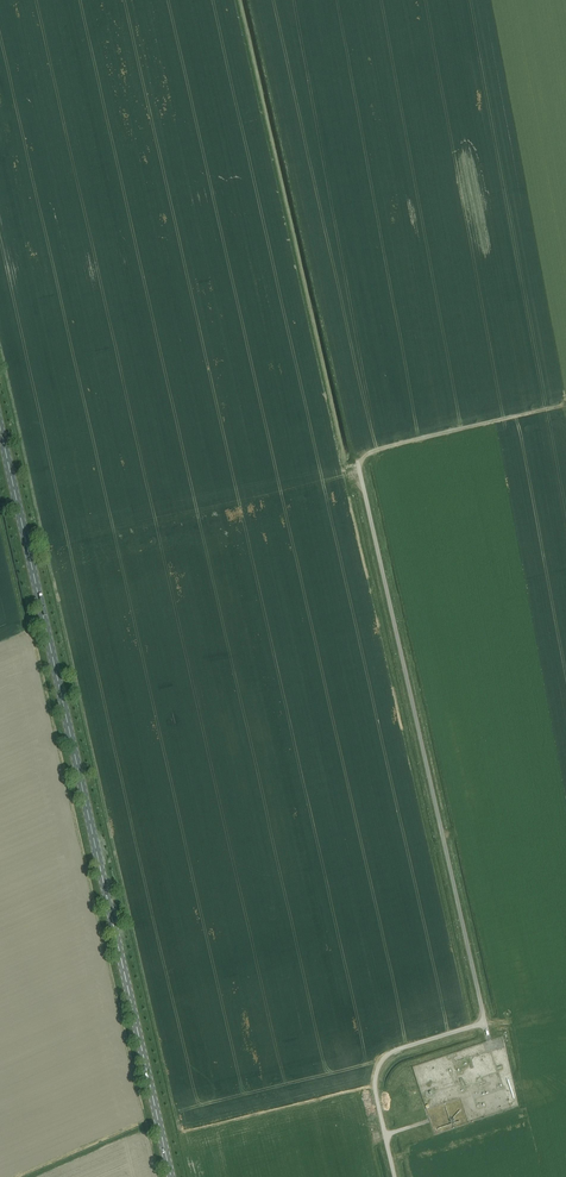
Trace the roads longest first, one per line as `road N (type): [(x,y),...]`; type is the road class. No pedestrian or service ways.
road 1 (unclassified): [(394,1176),(374,1088),(383,1057),(484,1026),(358,467)]
road 2 (primary): [(169,1176),(0,430)]
road 3 (track): [(565,406),(373,452),(358,467)]

